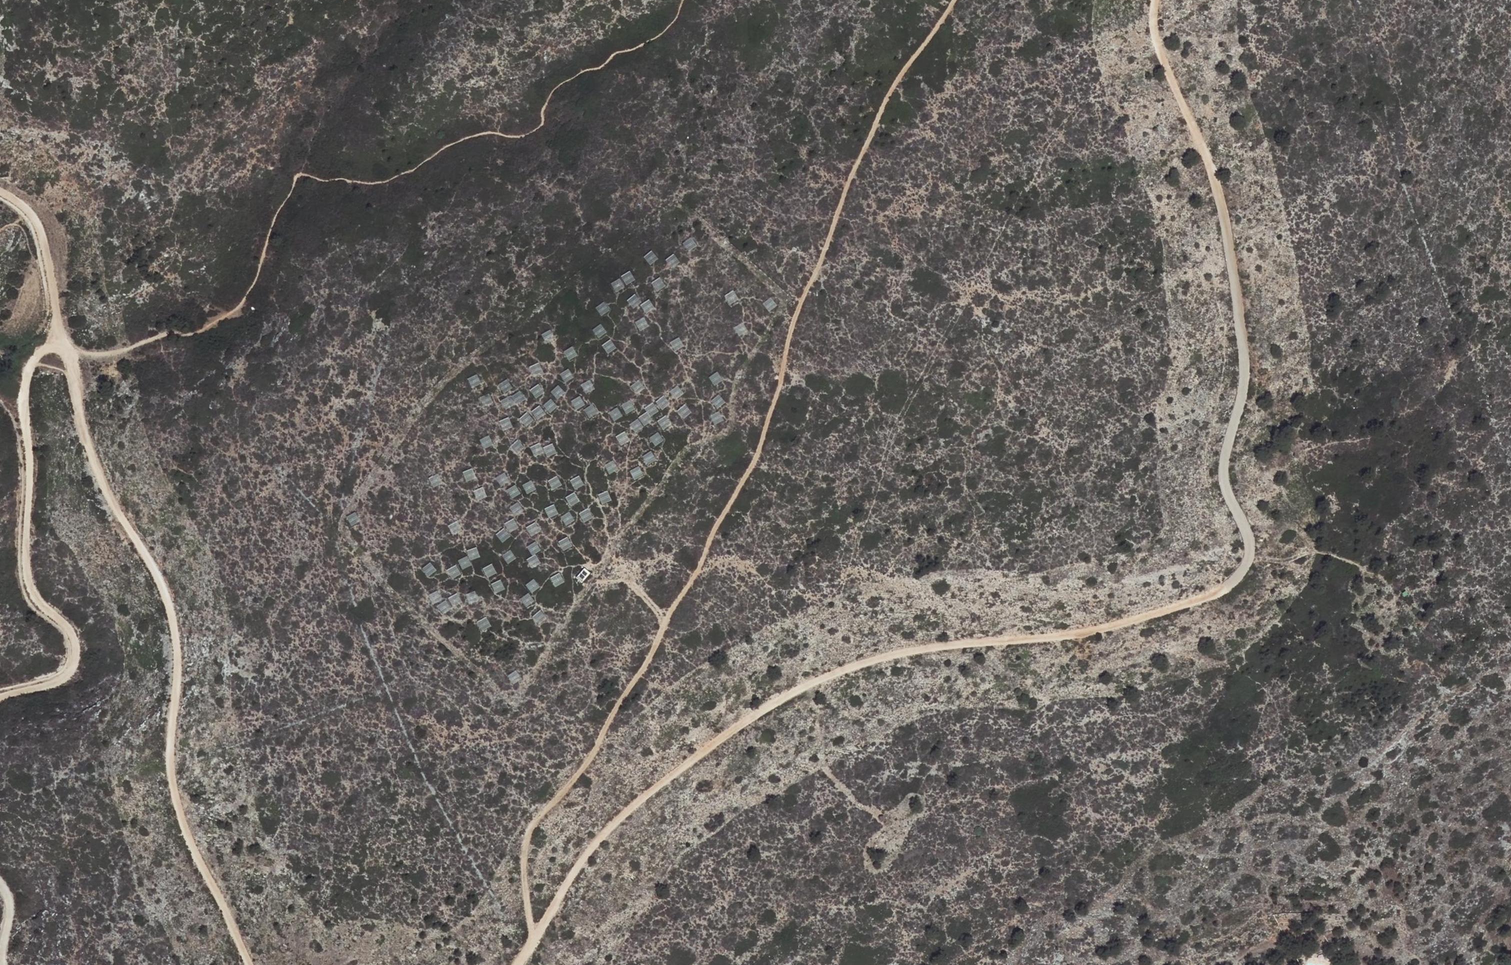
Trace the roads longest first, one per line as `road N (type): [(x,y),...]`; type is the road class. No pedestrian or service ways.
road 1 (track): [(535,945),(576,870),(616,823),(755,716),(859,666),(1116,627),(1244,575),(1252,543),(1226,470),(1245,384),(1244,340),(1211,164),(1155,27),(1160,0)]
road 2 (track): [(956,0),(873,108),(787,373),(719,522),(592,761),(531,844),(535,945),(522,964)]
road 3 (track): [(249,964),(184,824),(170,763),(179,659),(168,592),(96,469),(33,213),(0,192)]

